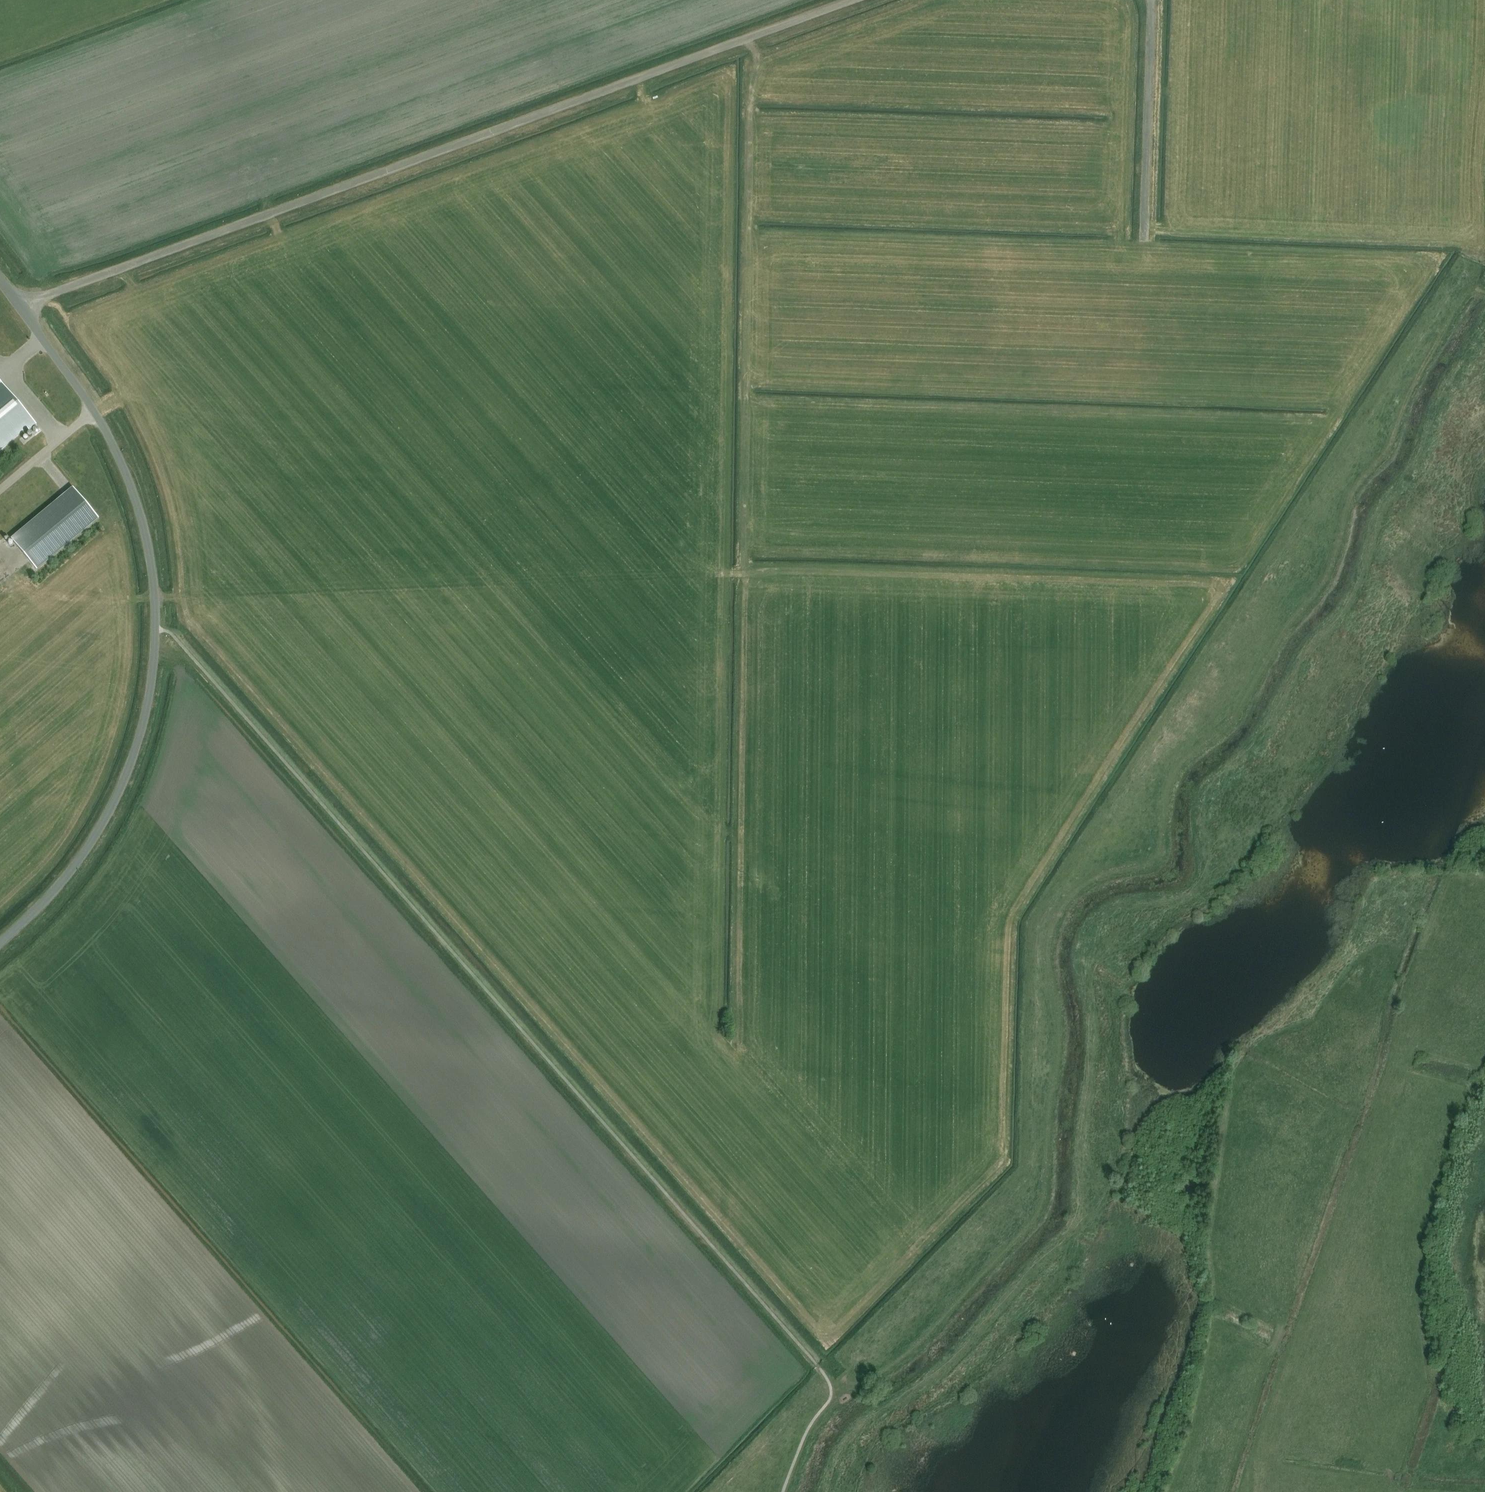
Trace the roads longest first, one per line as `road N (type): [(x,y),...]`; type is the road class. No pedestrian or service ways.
road 1 (track): [(24,308),(852,0)]
road 2 (unclassified): [(0,942),(82,863),(121,787),(146,713),(154,632),(142,523),(118,450),(0,276)]
road 3 (track): [(1153,0),(1146,231)]

